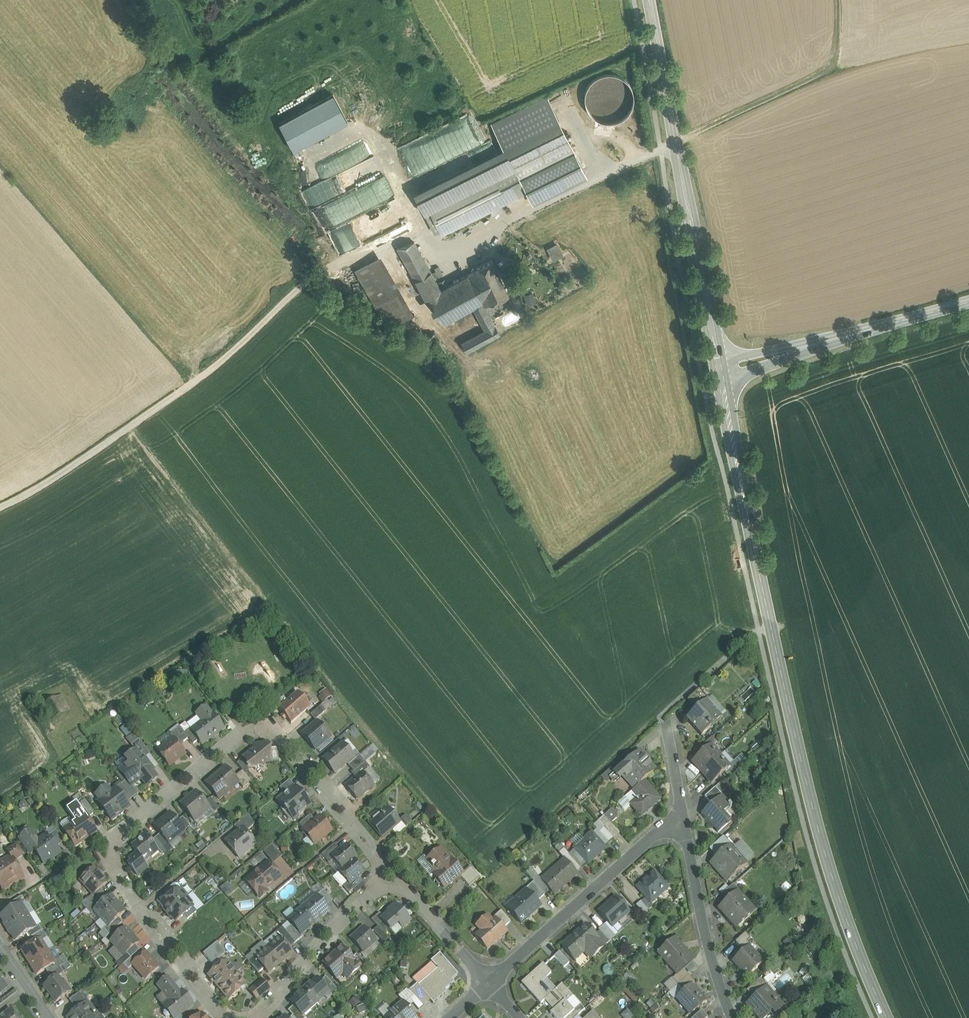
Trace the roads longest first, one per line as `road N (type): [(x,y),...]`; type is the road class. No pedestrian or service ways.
road 1 (track): [(674,140),(437,253),(420,221),(307,276),(196,375),(0,502)]
road 2 (secondary): [(888,1017),(824,848),(794,732),(725,371)]
road 3 (residential): [(490,984),(623,864),(687,820),(735,1017)]
road 4 (residential): [(393,873),(280,735),(263,726),(243,729),(115,832)]
road 5 (secondary): [(725,371),(648,0)]
road 6 (secondary): [(725,371),(968,302)]
road 7 (residential): [(115,832),(112,860),(140,908),(231,1017)]
road 8 (residential): [(254,1017),(393,873)]
road 9 (residential): [(490,984),(393,873)]

